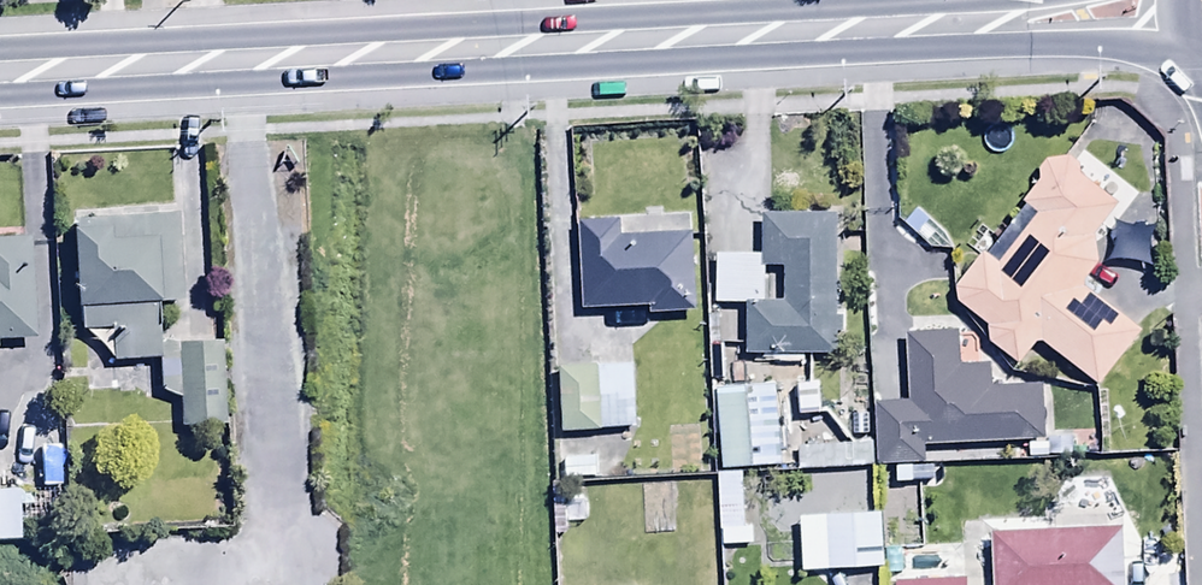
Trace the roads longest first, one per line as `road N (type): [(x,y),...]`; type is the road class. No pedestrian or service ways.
road 1 (secondary): [(0,77),(937,31)]
road 2 (secondary): [(1187,53),(1000,51),(937,31)]

